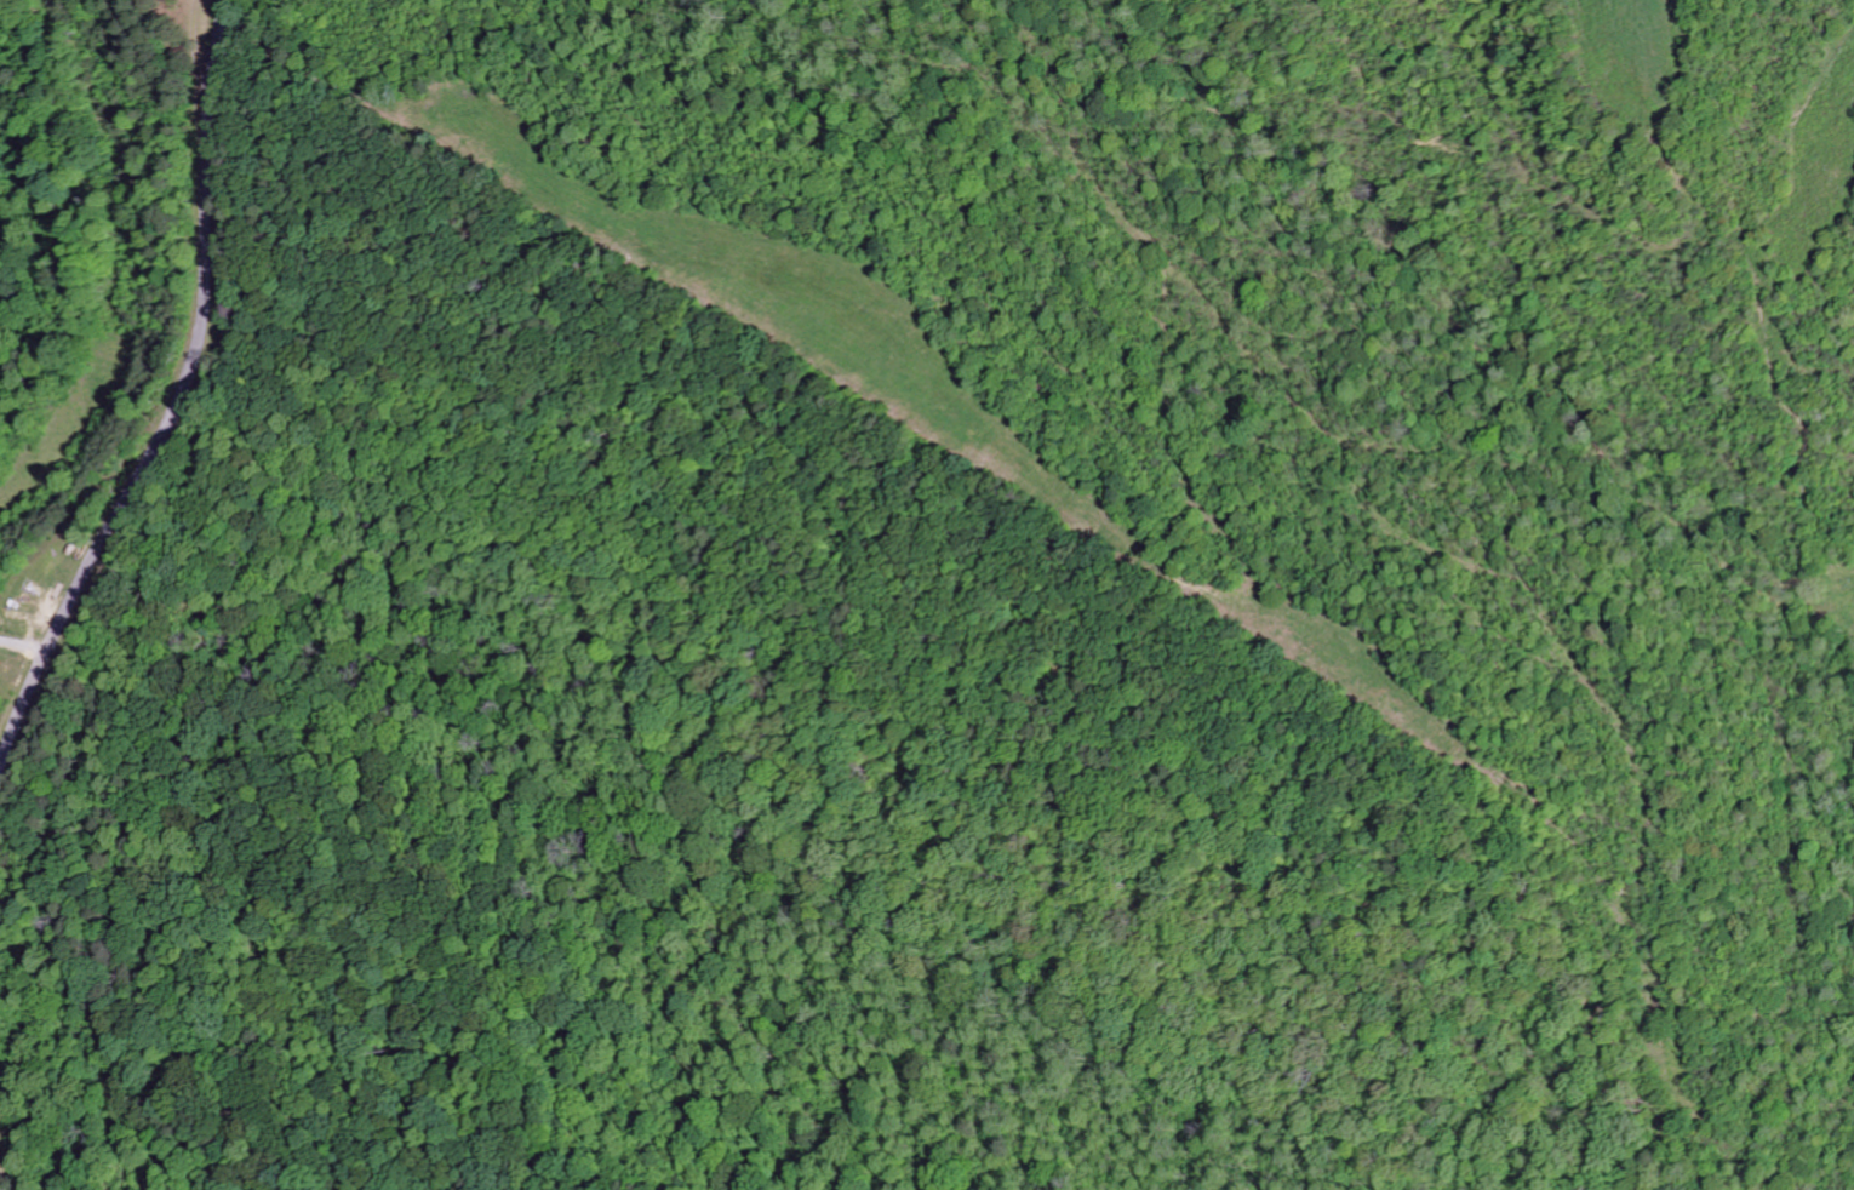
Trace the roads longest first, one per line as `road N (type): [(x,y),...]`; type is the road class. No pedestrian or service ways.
road 1 (residential): [(236,0),(221,310),(176,418),(52,652),(0,778)]

